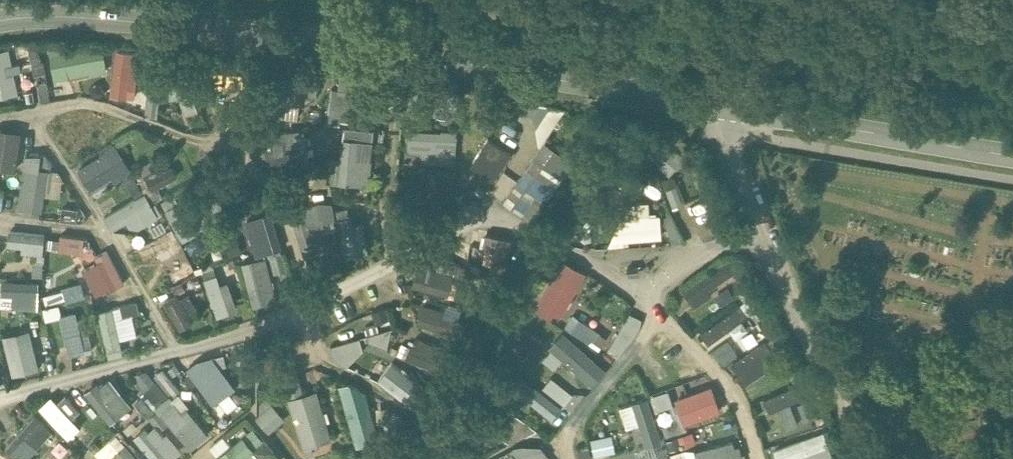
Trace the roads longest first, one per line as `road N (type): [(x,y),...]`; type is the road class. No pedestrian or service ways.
road 1 (tertiary): [(345,43),(740,109)]
road 2 (unclassified): [(740,109),(735,171),(860,458)]
road 3 (tertiary): [(0,19),(105,17),(345,43)]
road 4 (tertiary): [(740,109),(1012,156)]

